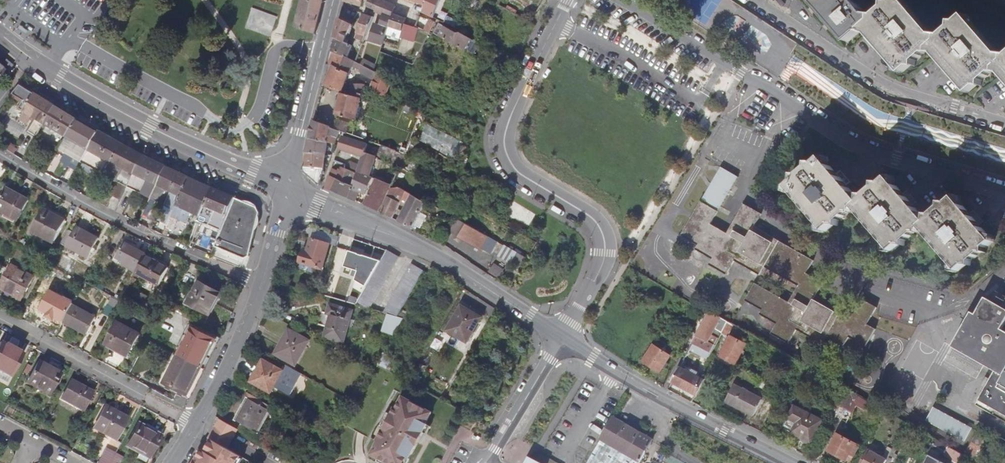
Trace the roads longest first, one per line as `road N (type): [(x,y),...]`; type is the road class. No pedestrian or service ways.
road 1 (unclassified): [(623,0),(853,140),(1004,189)]
road 2 (residential): [(570,0),(507,127),(506,151),(521,175),(602,231),(601,267),(562,338)]
road 3 (unclassified): [(287,191),(446,261),(562,338)]
road 4 (residential): [(0,151),(124,221),(263,284)]
road 5 (residential): [(33,58),(150,127),(287,191)]
road 6 (unclassified): [(1004,123),(891,87),(755,0)]
road 7 (unclassified): [(562,338),(664,403),(789,462)]
road 8 (residential): [(194,425),(0,319)]
road 9 (residential): [(333,0),(287,191)]
road 10 (residential): [(263,284),(194,425)]
road 11 (unclassified): [(489,455),(562,338)]

